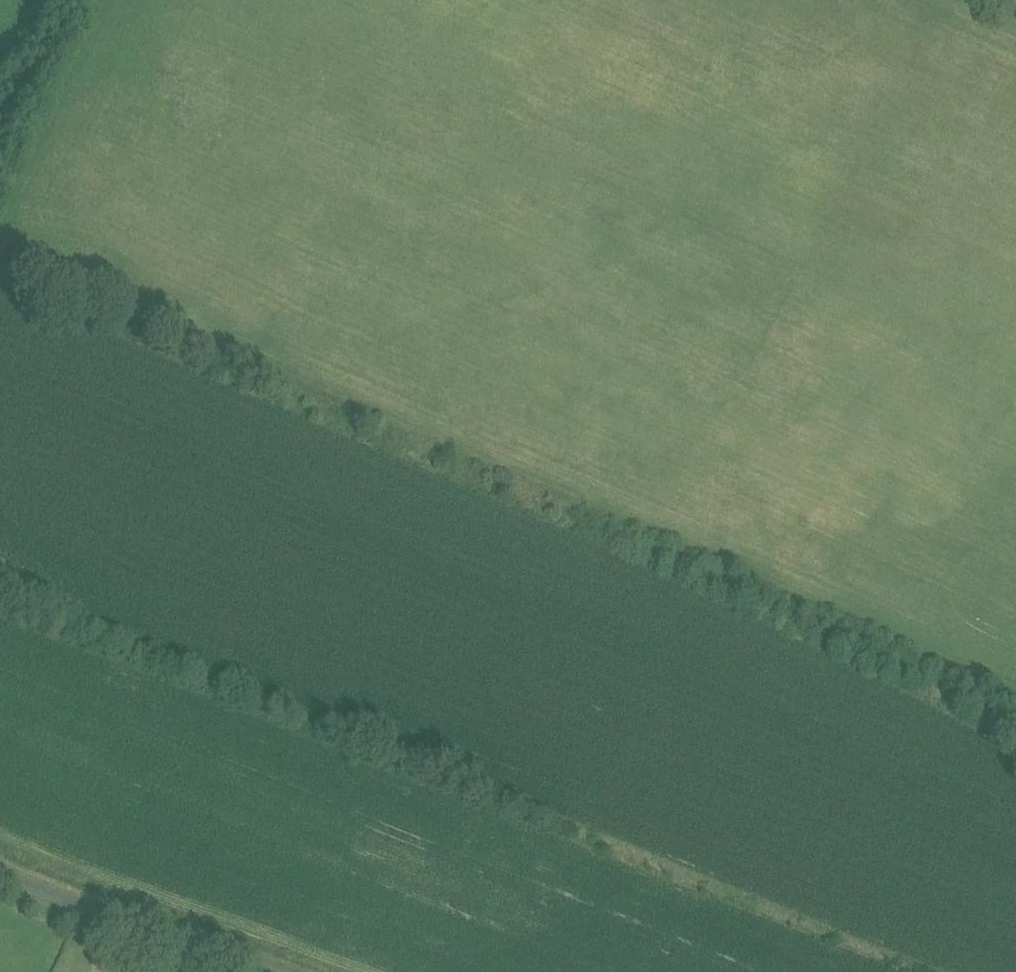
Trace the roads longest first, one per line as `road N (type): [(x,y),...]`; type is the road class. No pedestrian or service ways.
road 1 (unclassified): [(264,971),(0,871)]

